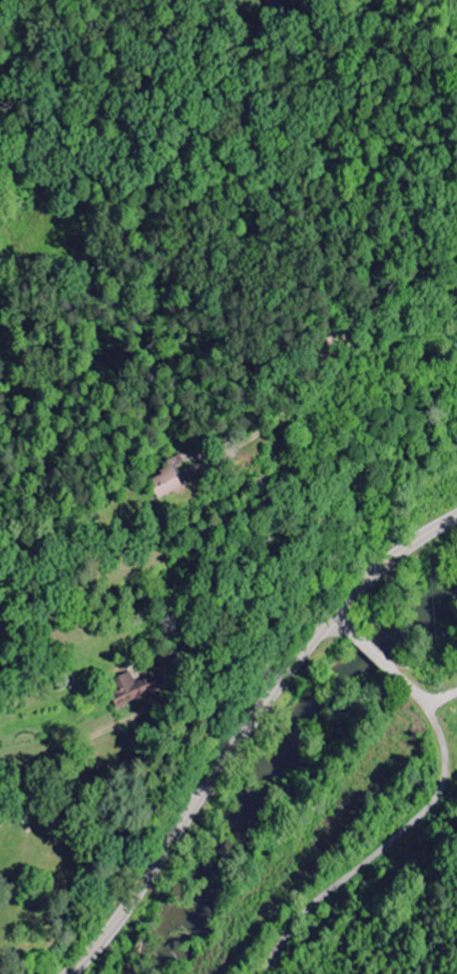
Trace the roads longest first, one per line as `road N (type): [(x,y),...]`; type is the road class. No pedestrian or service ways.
road 1 (secondary): [(456,518),(386,566),(335,617),(243,732),(121,916),(69,973)]
road 2 (residential): [(434,697),(446,762),(431,805),(304,915),(259,973)]

